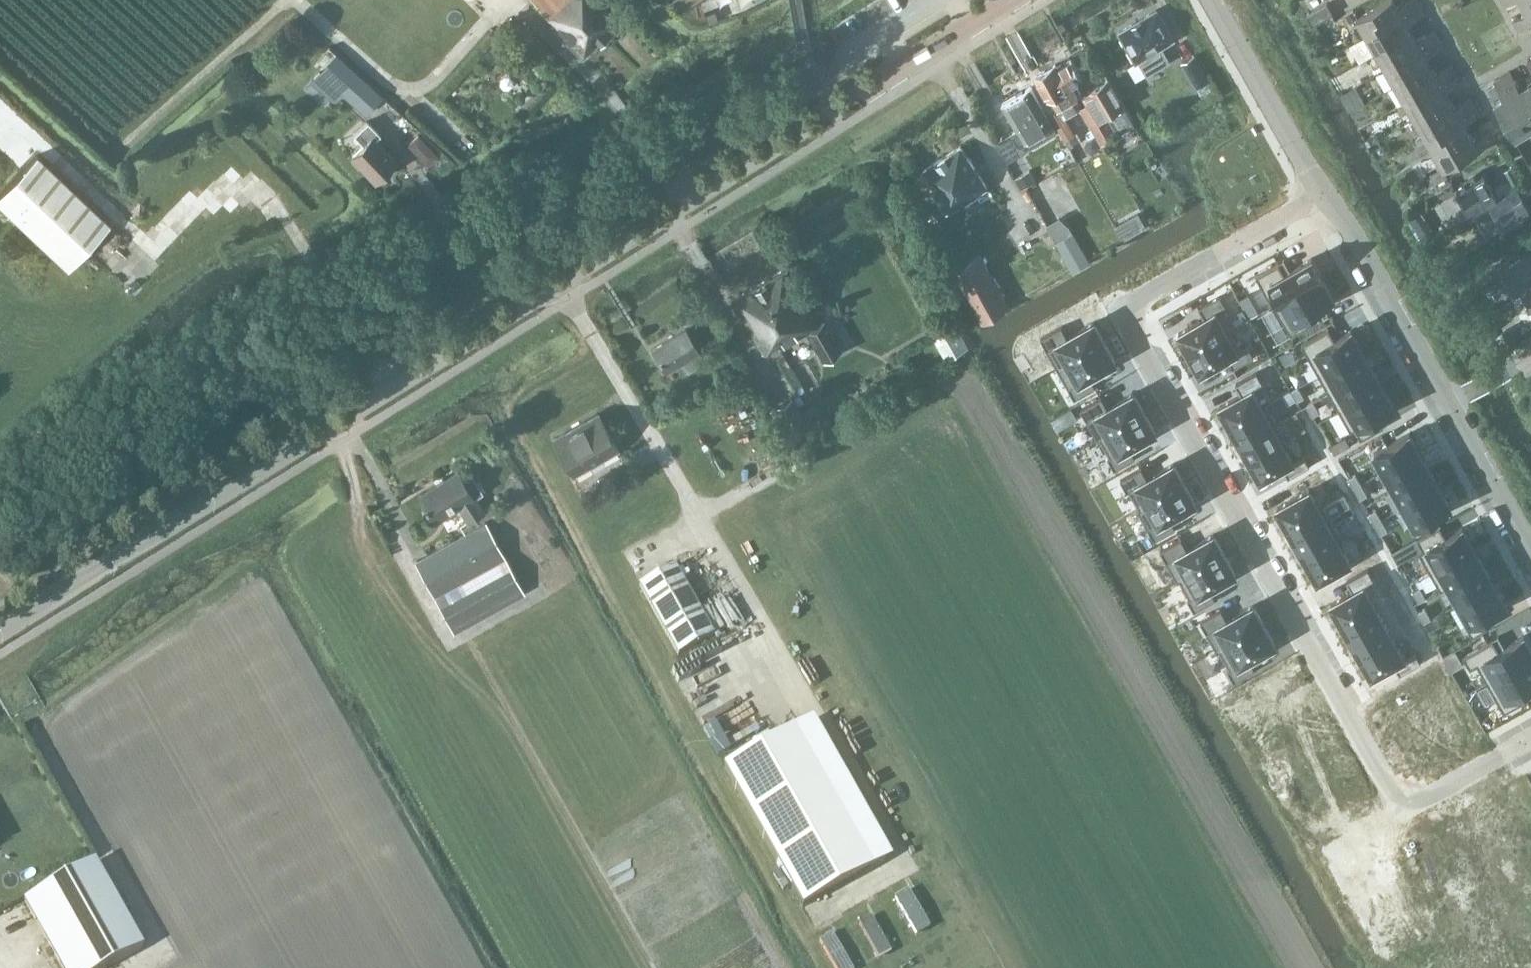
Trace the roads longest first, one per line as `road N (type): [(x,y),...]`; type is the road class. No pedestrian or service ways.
road 1 (tertiary): [(0,631),(1011,0)]
road 2 (residential): [(1404,812),(1125,308),(1328,197)]
road 3 (residential): [(1530,555),(1328,197)]
road 4 (residential): [(1328,197),(1212,0)]
road 5 (residential): [(1530,738),(1404,812)]

